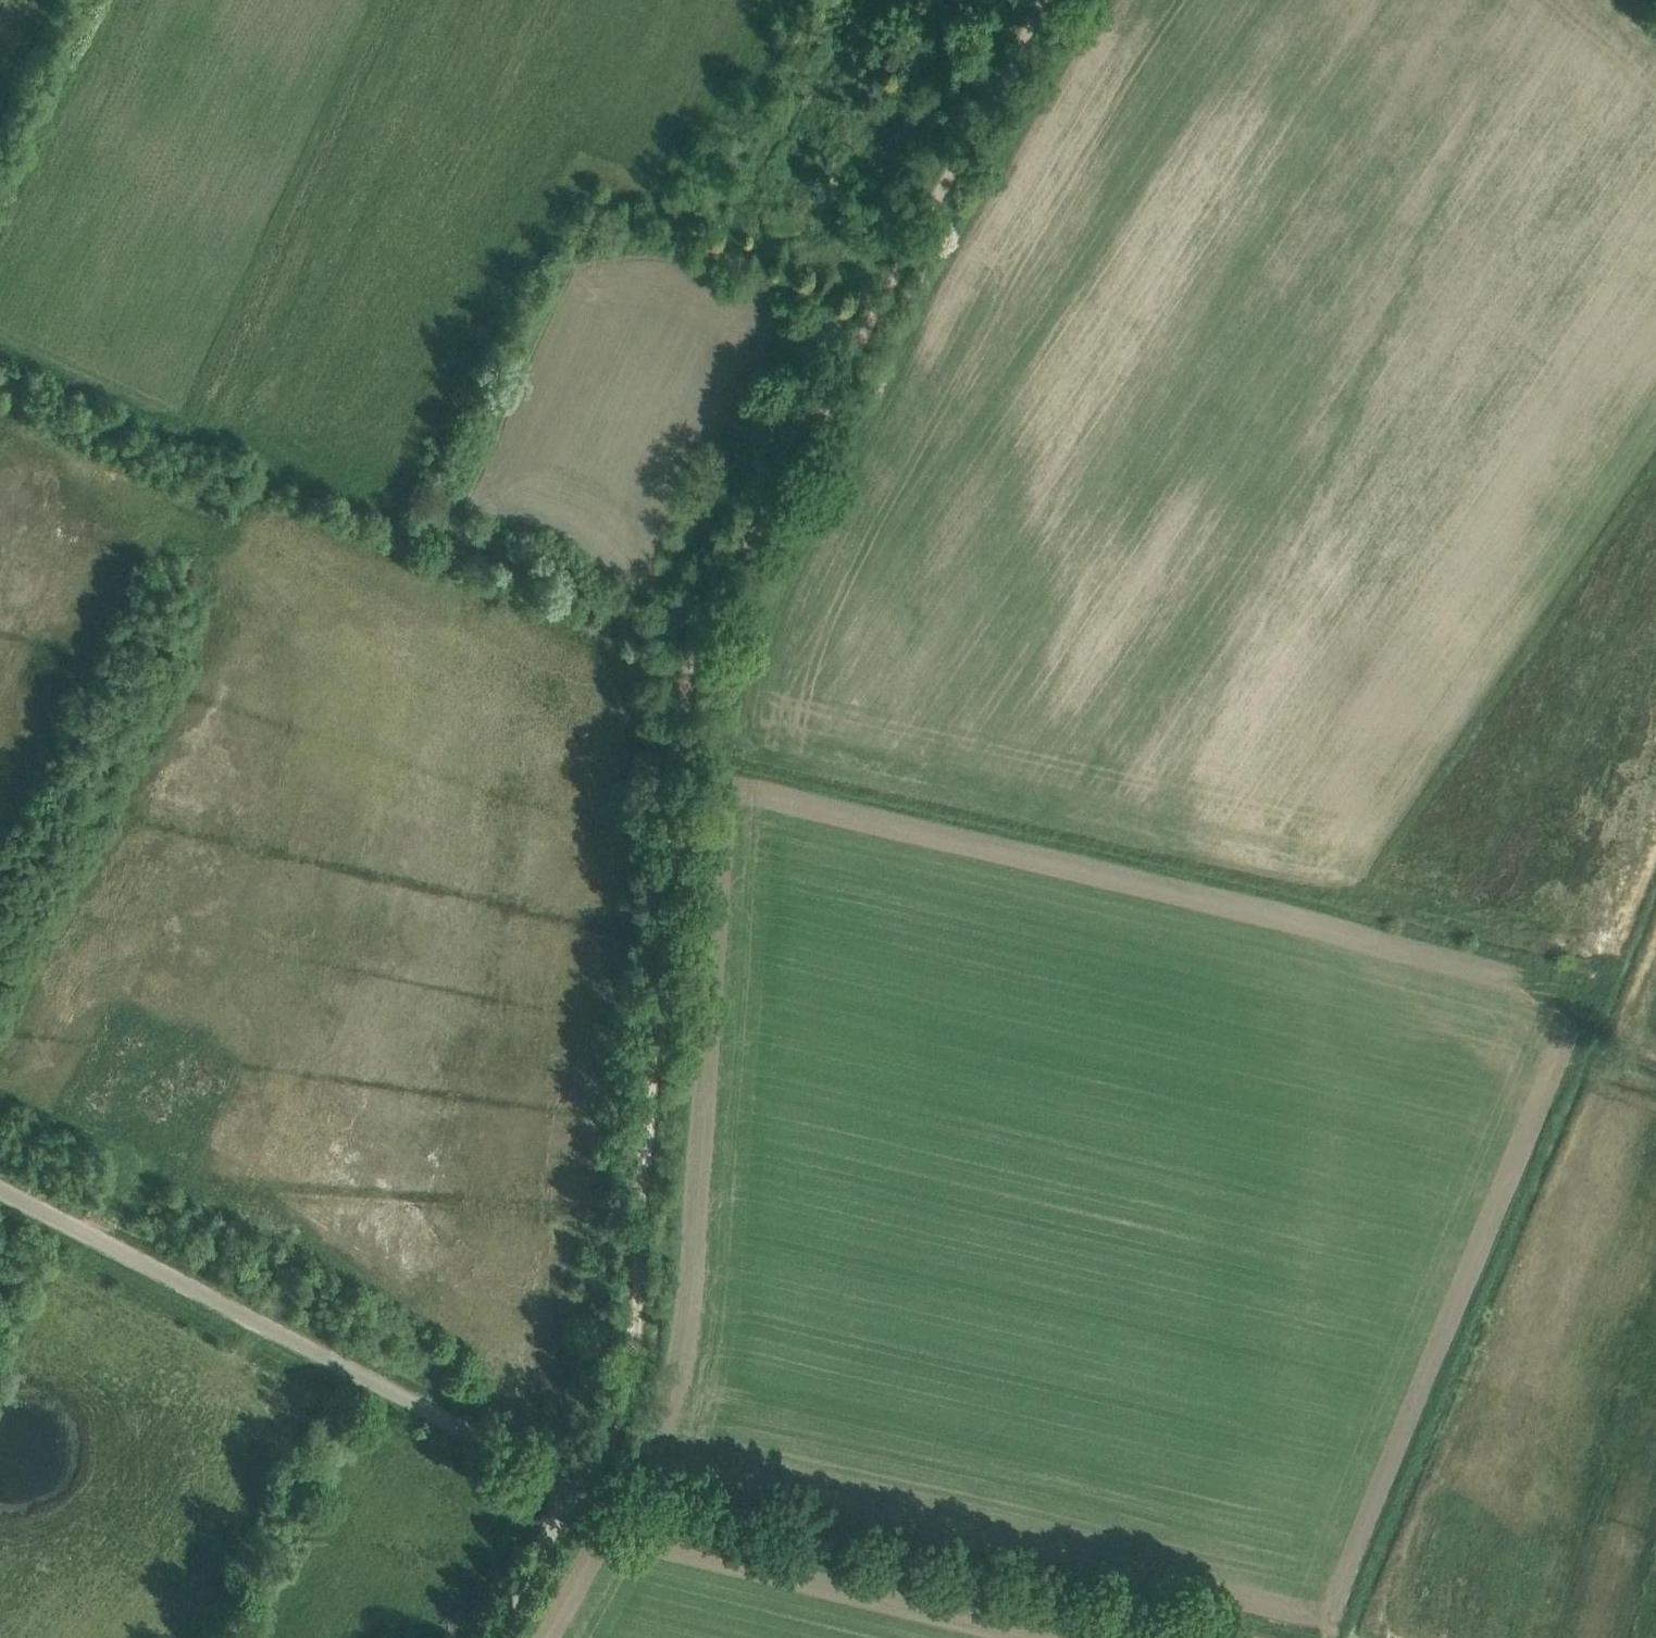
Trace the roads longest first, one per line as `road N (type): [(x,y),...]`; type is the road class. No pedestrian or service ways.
road 1 (track): [(578,1487),(636,1374),(679,688),(860,328),(1055,0)]
road 2 (unclassified): [(1243,1637),(578,1487)]
road 3 (unclassified): [(578,1487),(0,1191)]
road 4 (unclassified): [(491,1637),(578,1487)]

